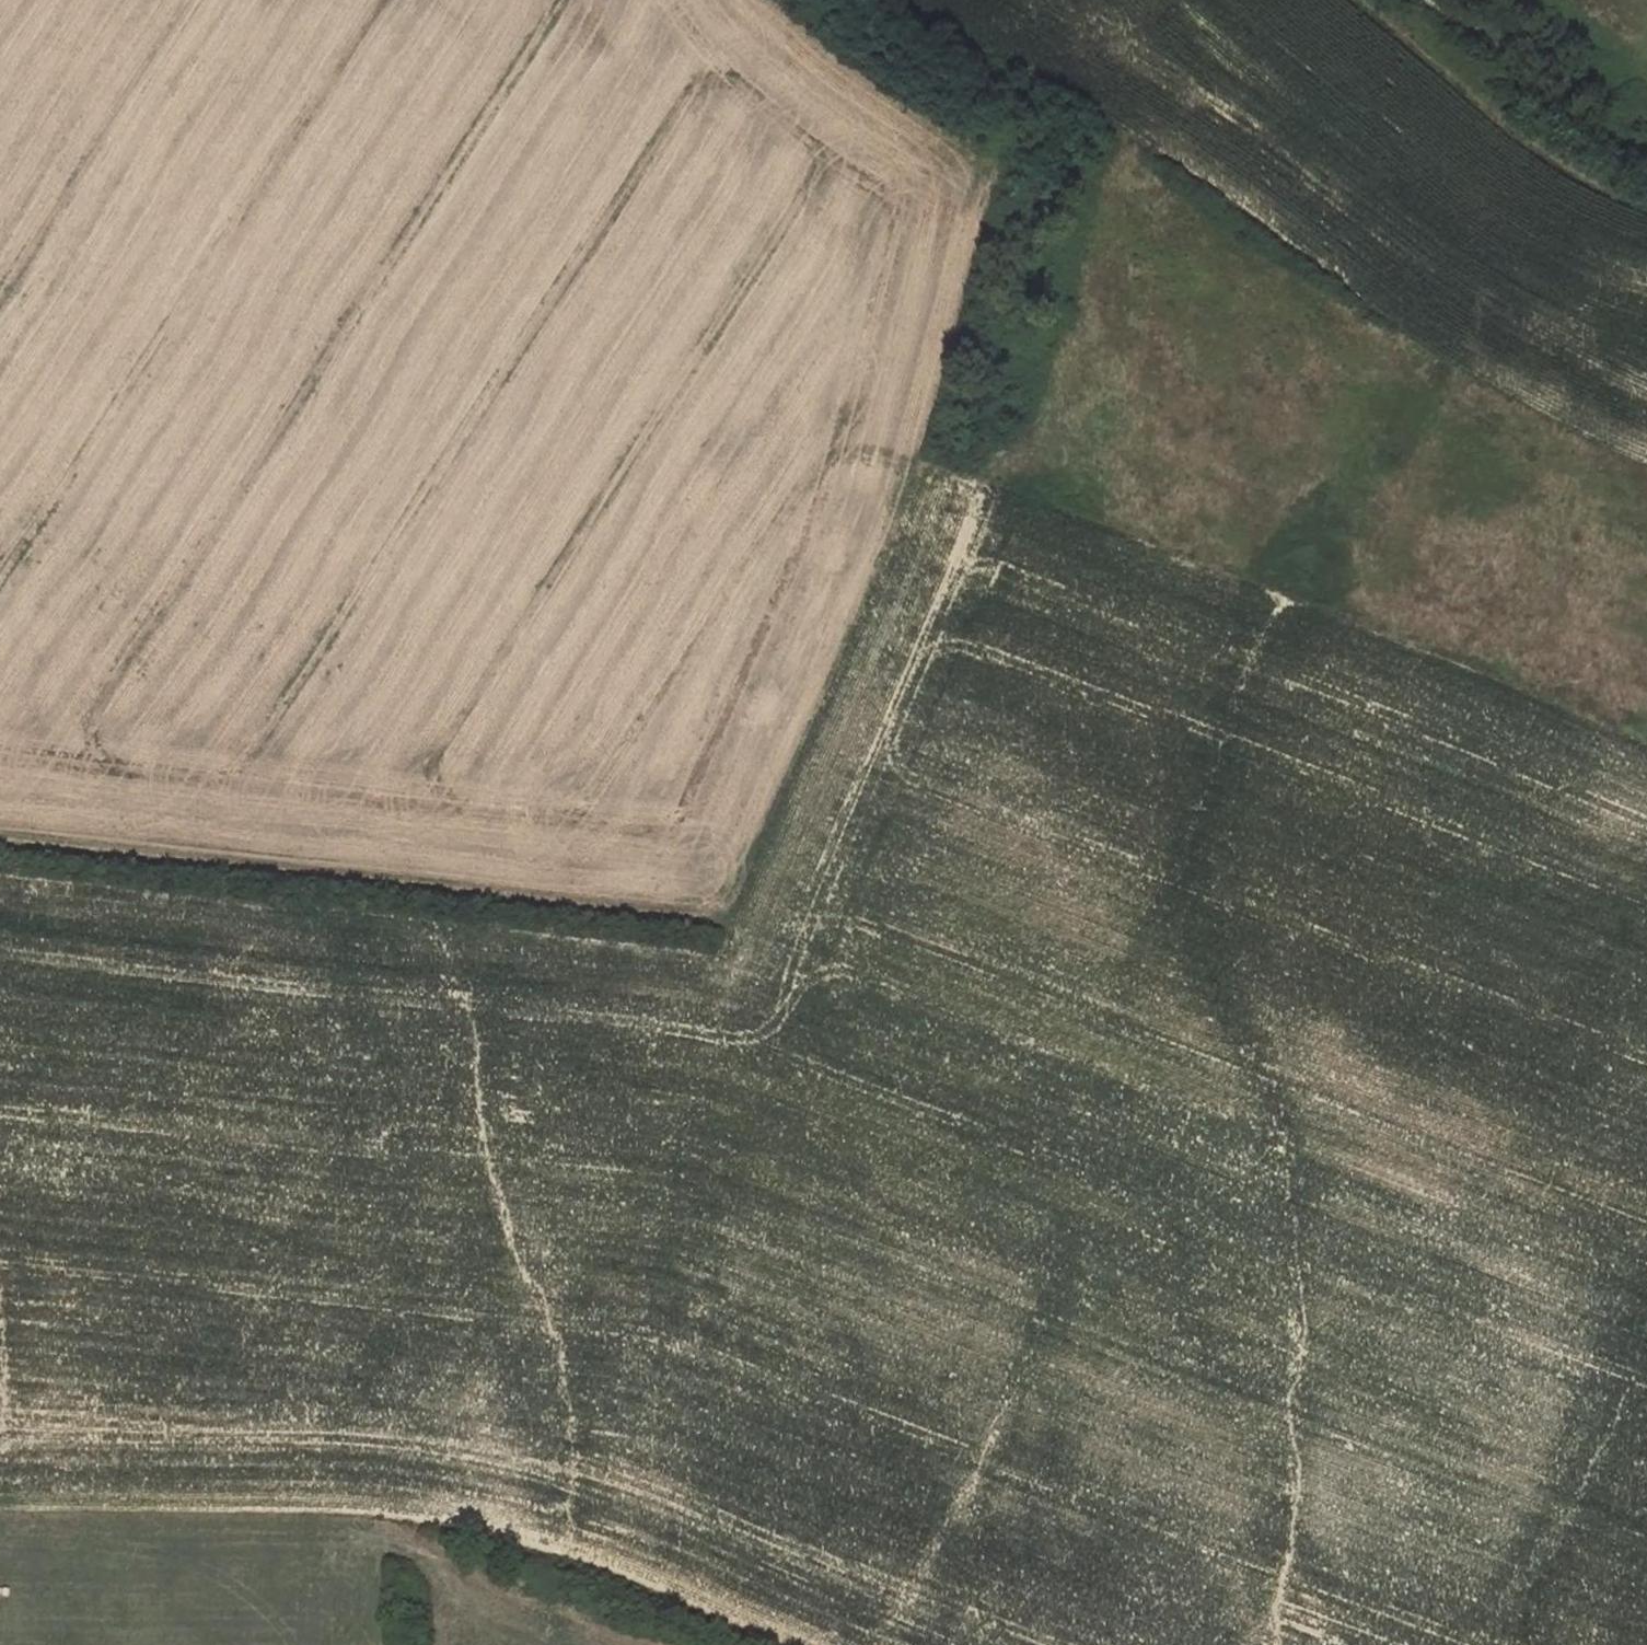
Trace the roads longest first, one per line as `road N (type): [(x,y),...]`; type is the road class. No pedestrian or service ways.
road 1 (track): [(624,1644),(519,1613),(424,1554),(366,1540),(0,1531)]
road 2 (track): [(1646,198),(1590,174),(1371,0)]

